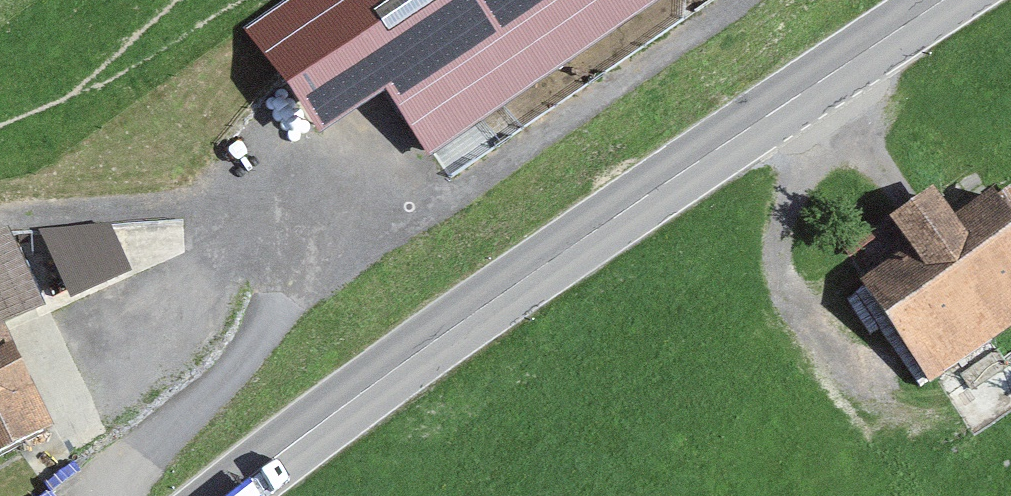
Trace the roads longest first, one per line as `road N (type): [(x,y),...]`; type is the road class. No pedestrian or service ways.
road 1 (primary): [(946,0),(375,385),(228,495)]
road 2 (track): [(134,495),(209,435),(282,292),(379,253),(500,183),(746,0)]
road 3 (track): [(821,81),(828,144),(801,205),(790,316),(920,435),(1005,438)]
road 4 (track): [(379,253),(45,206),(0,216)]

